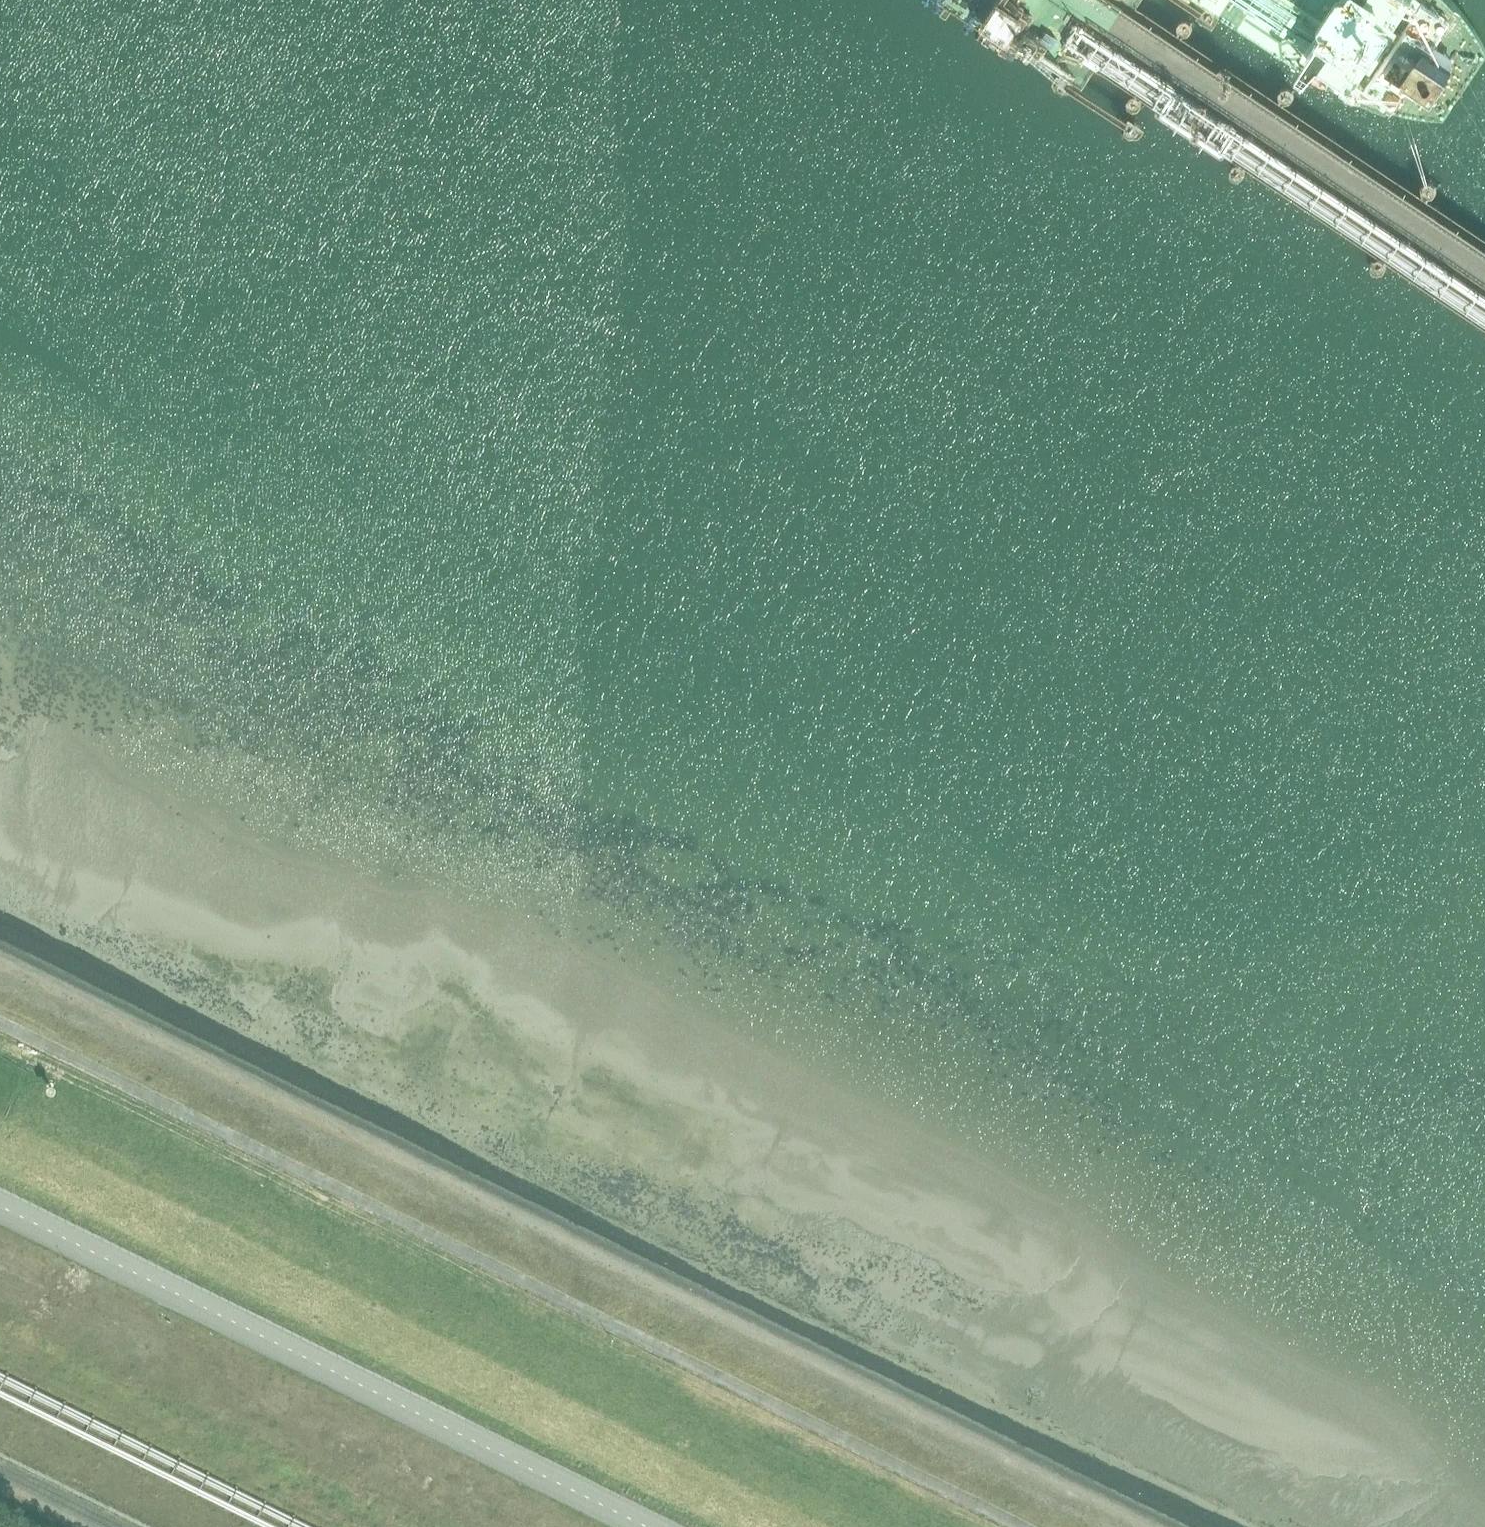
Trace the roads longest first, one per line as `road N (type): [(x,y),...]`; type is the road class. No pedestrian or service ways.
road 1 (unclassified): [(651,1526),(0,1205)]

